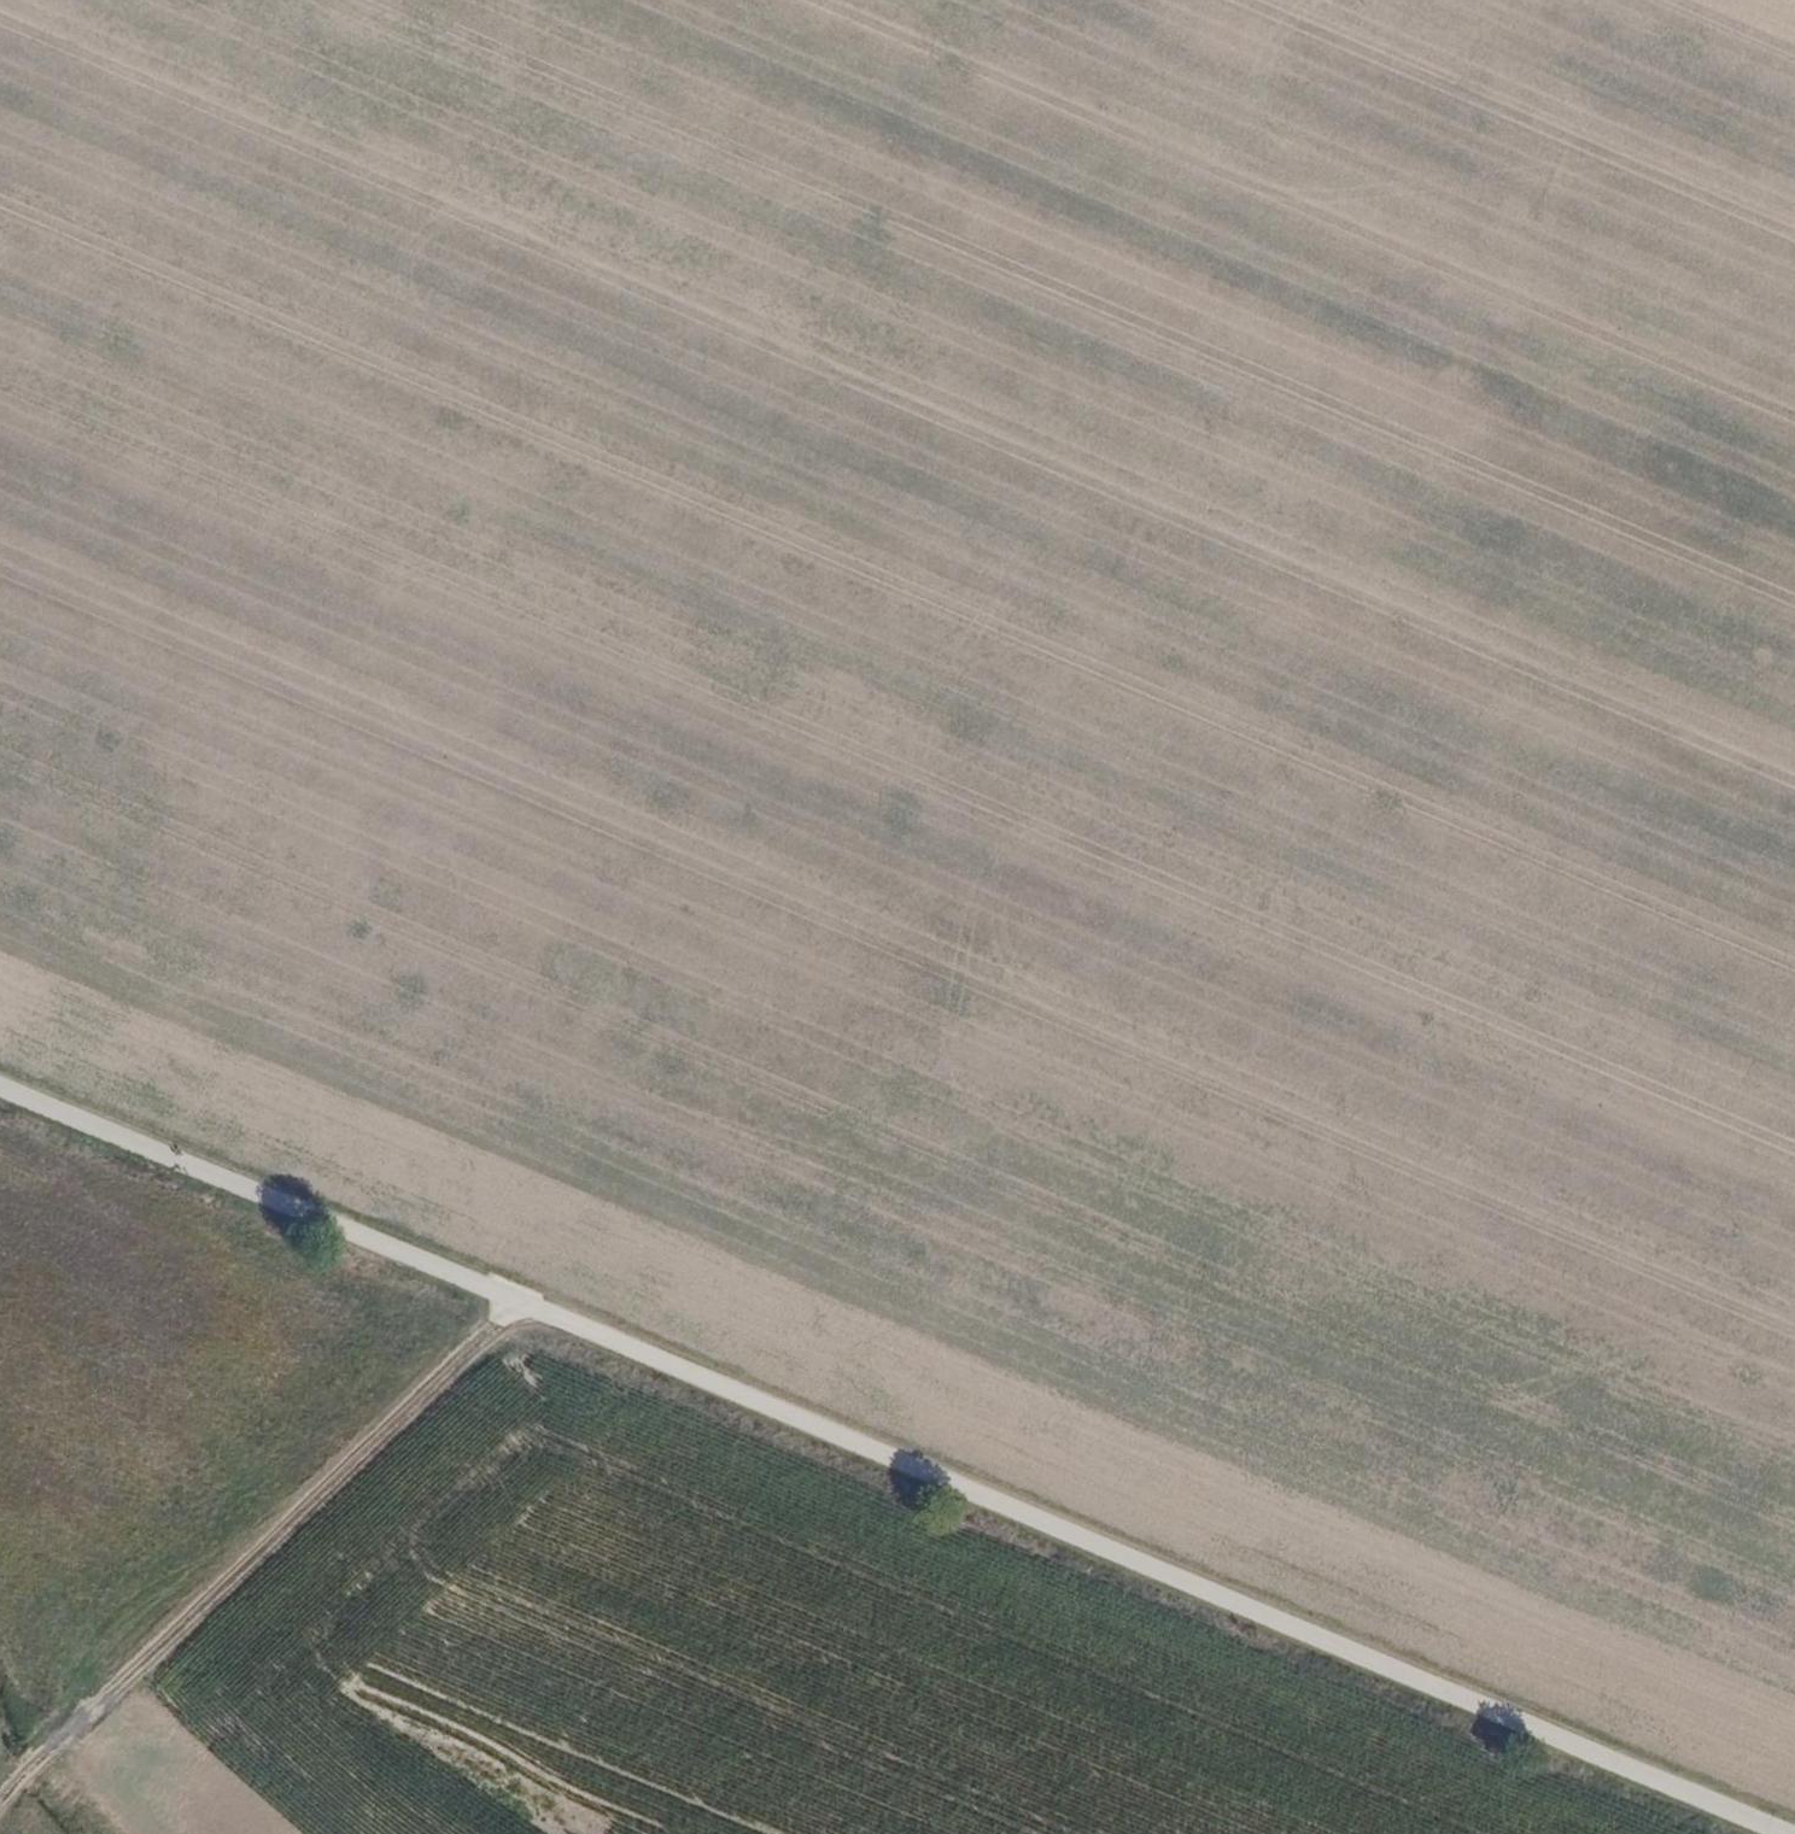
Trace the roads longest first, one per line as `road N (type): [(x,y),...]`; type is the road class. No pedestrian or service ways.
road 1 (track): [(0,1088),(1792,1833)]
road 2 (track): [(516,1300),(0,1797)]

